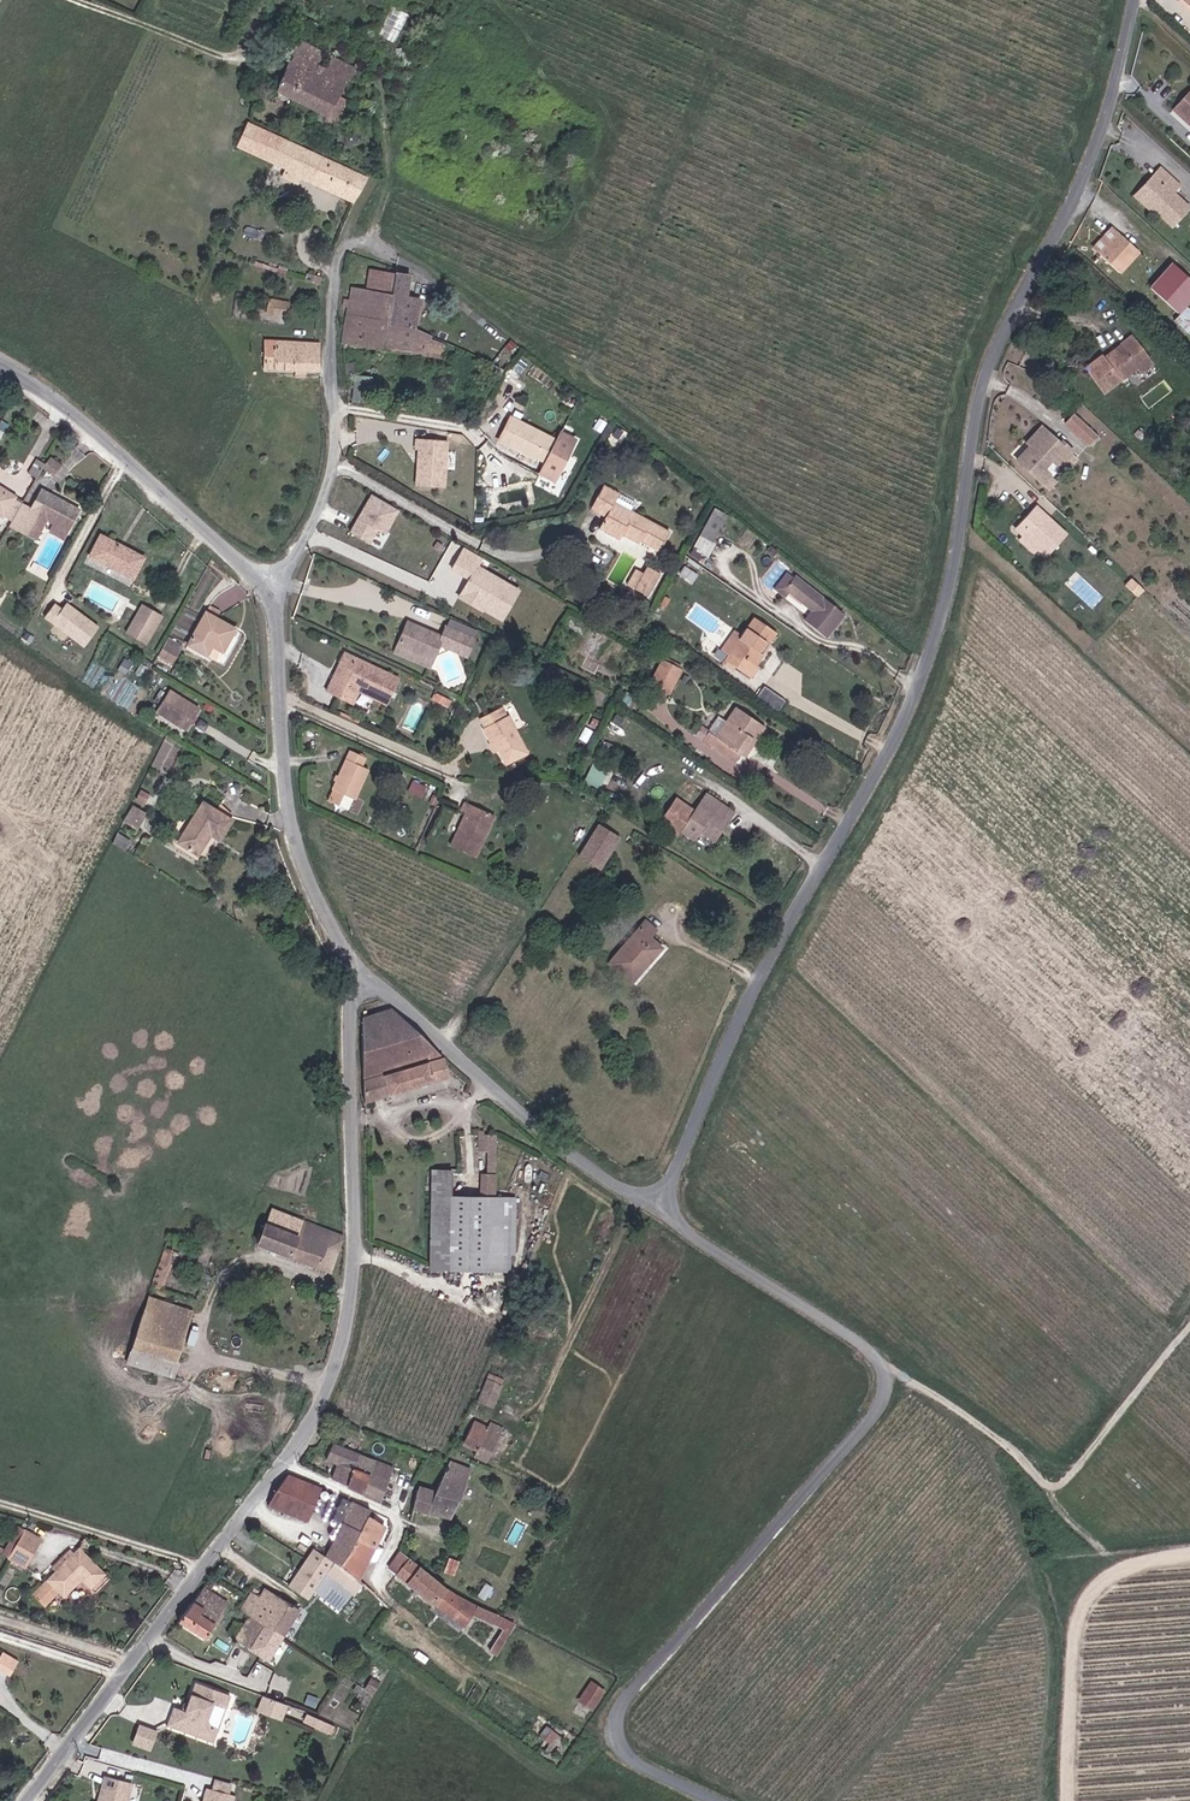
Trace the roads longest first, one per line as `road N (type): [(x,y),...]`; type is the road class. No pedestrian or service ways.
road 1 (unclassified): [(660,1212),(798,902),(908,715),(941,618),(984,380),(1066,224),(1123,89),(1140,0)]
road 2 (unclassified): [(33,1800),(194,1591),(327,1386),(354,1259),(350,980)]
road 3 (unclassified): [(660,1212),(854,1336),(889,1374),(871,1422),(622,1710),(619,1729),(634,1760),(717,1800)]
road 4 (unclassified): [(350,980),(341,937),(291,838),(265,590)]
road 5 (unclassified): [(350,980),(382,984),(563,1146),(660,1212)]
road 6 (residential): [(265,590),(293,566),(337,487),(339,254)]
road 7 (unclassified): [(265,590),(0,359)]
road 8 (track): [(210,1567),(0,1506)]
road 9 (track): [(281,1462),(396,1518),(378,1578)]
road 10 (track): [(889,1374),(945,1398),(1035,1478)]

